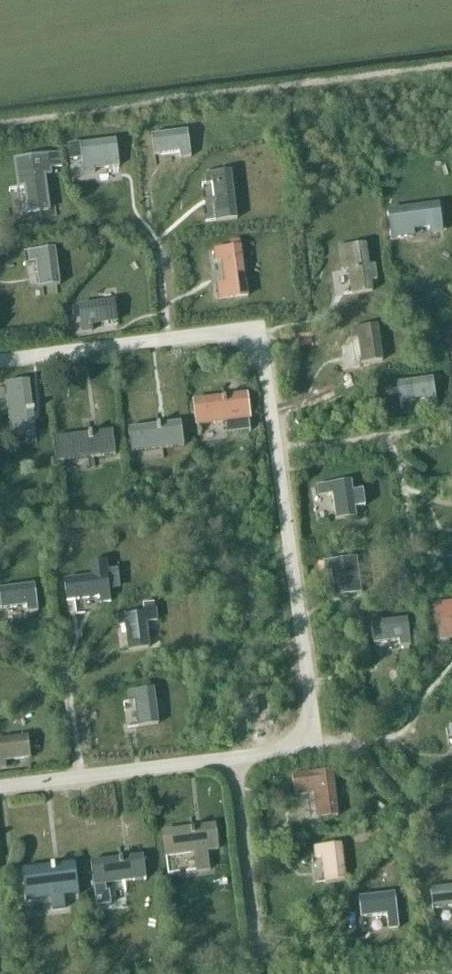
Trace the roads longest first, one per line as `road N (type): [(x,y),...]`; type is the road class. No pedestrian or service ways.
road 1 (residential): [(234,756),(298,748),(314,720),(261,348),(249,334),(233,332),(0,360)]
road 2 (residential): [(0,786),(234,756)]
road 3 (residential): [(258,973),(234,756)]

